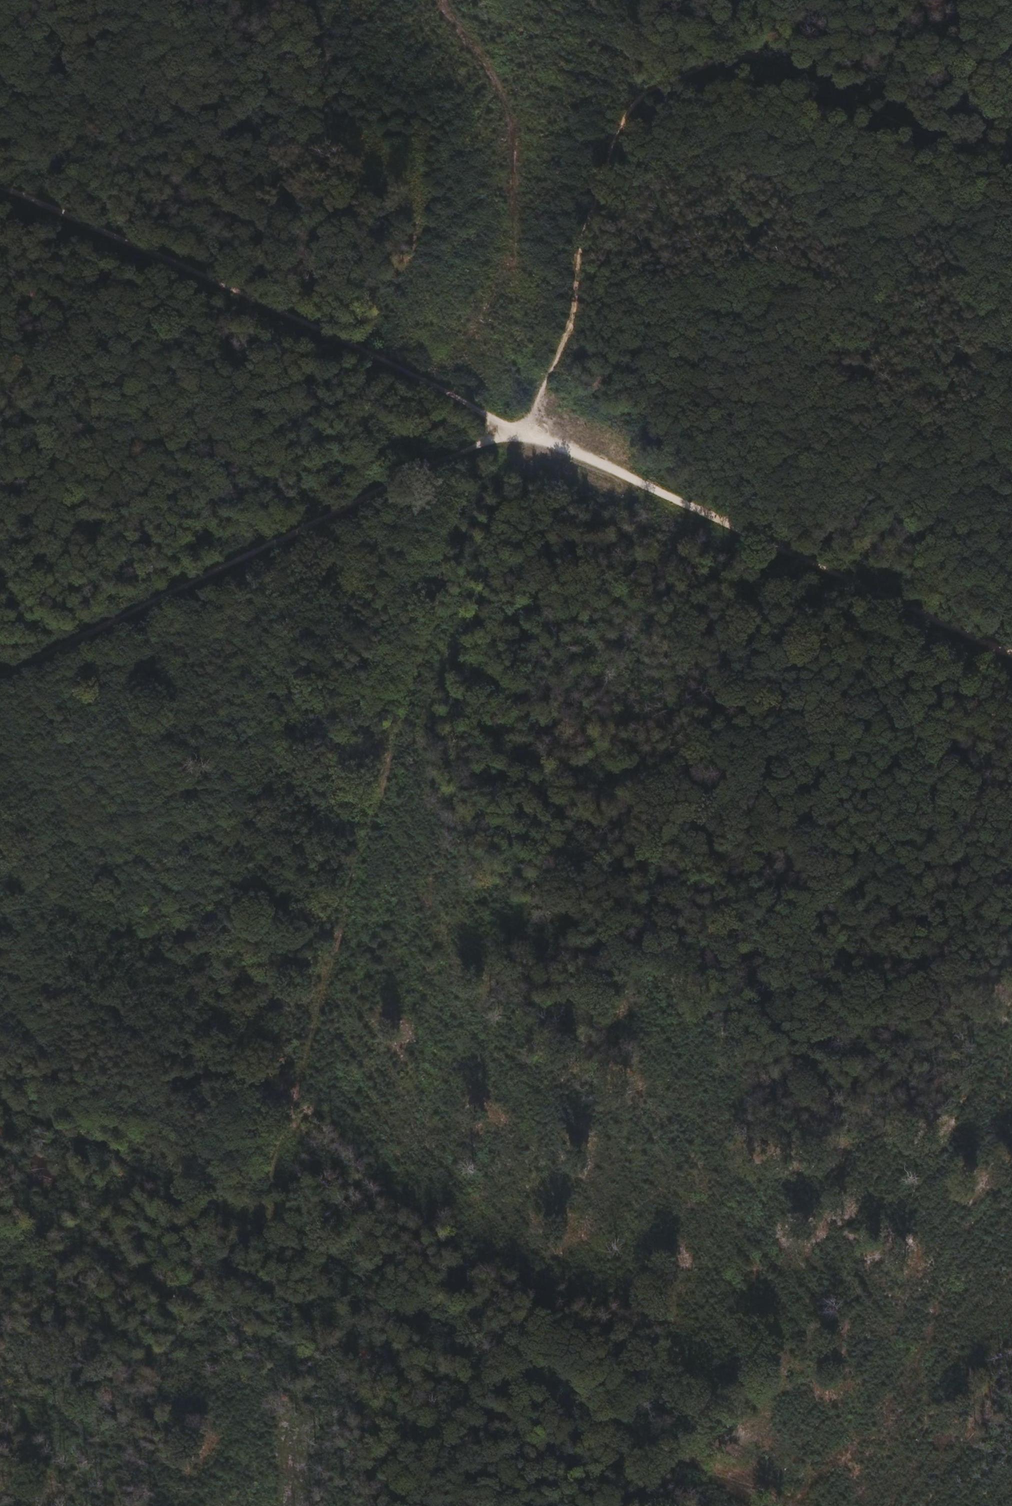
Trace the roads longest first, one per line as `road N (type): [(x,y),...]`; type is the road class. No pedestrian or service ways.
road 1 (track): [(521,427),(0,678)]
road 2 (track): [(1011,652),(521,427)]

